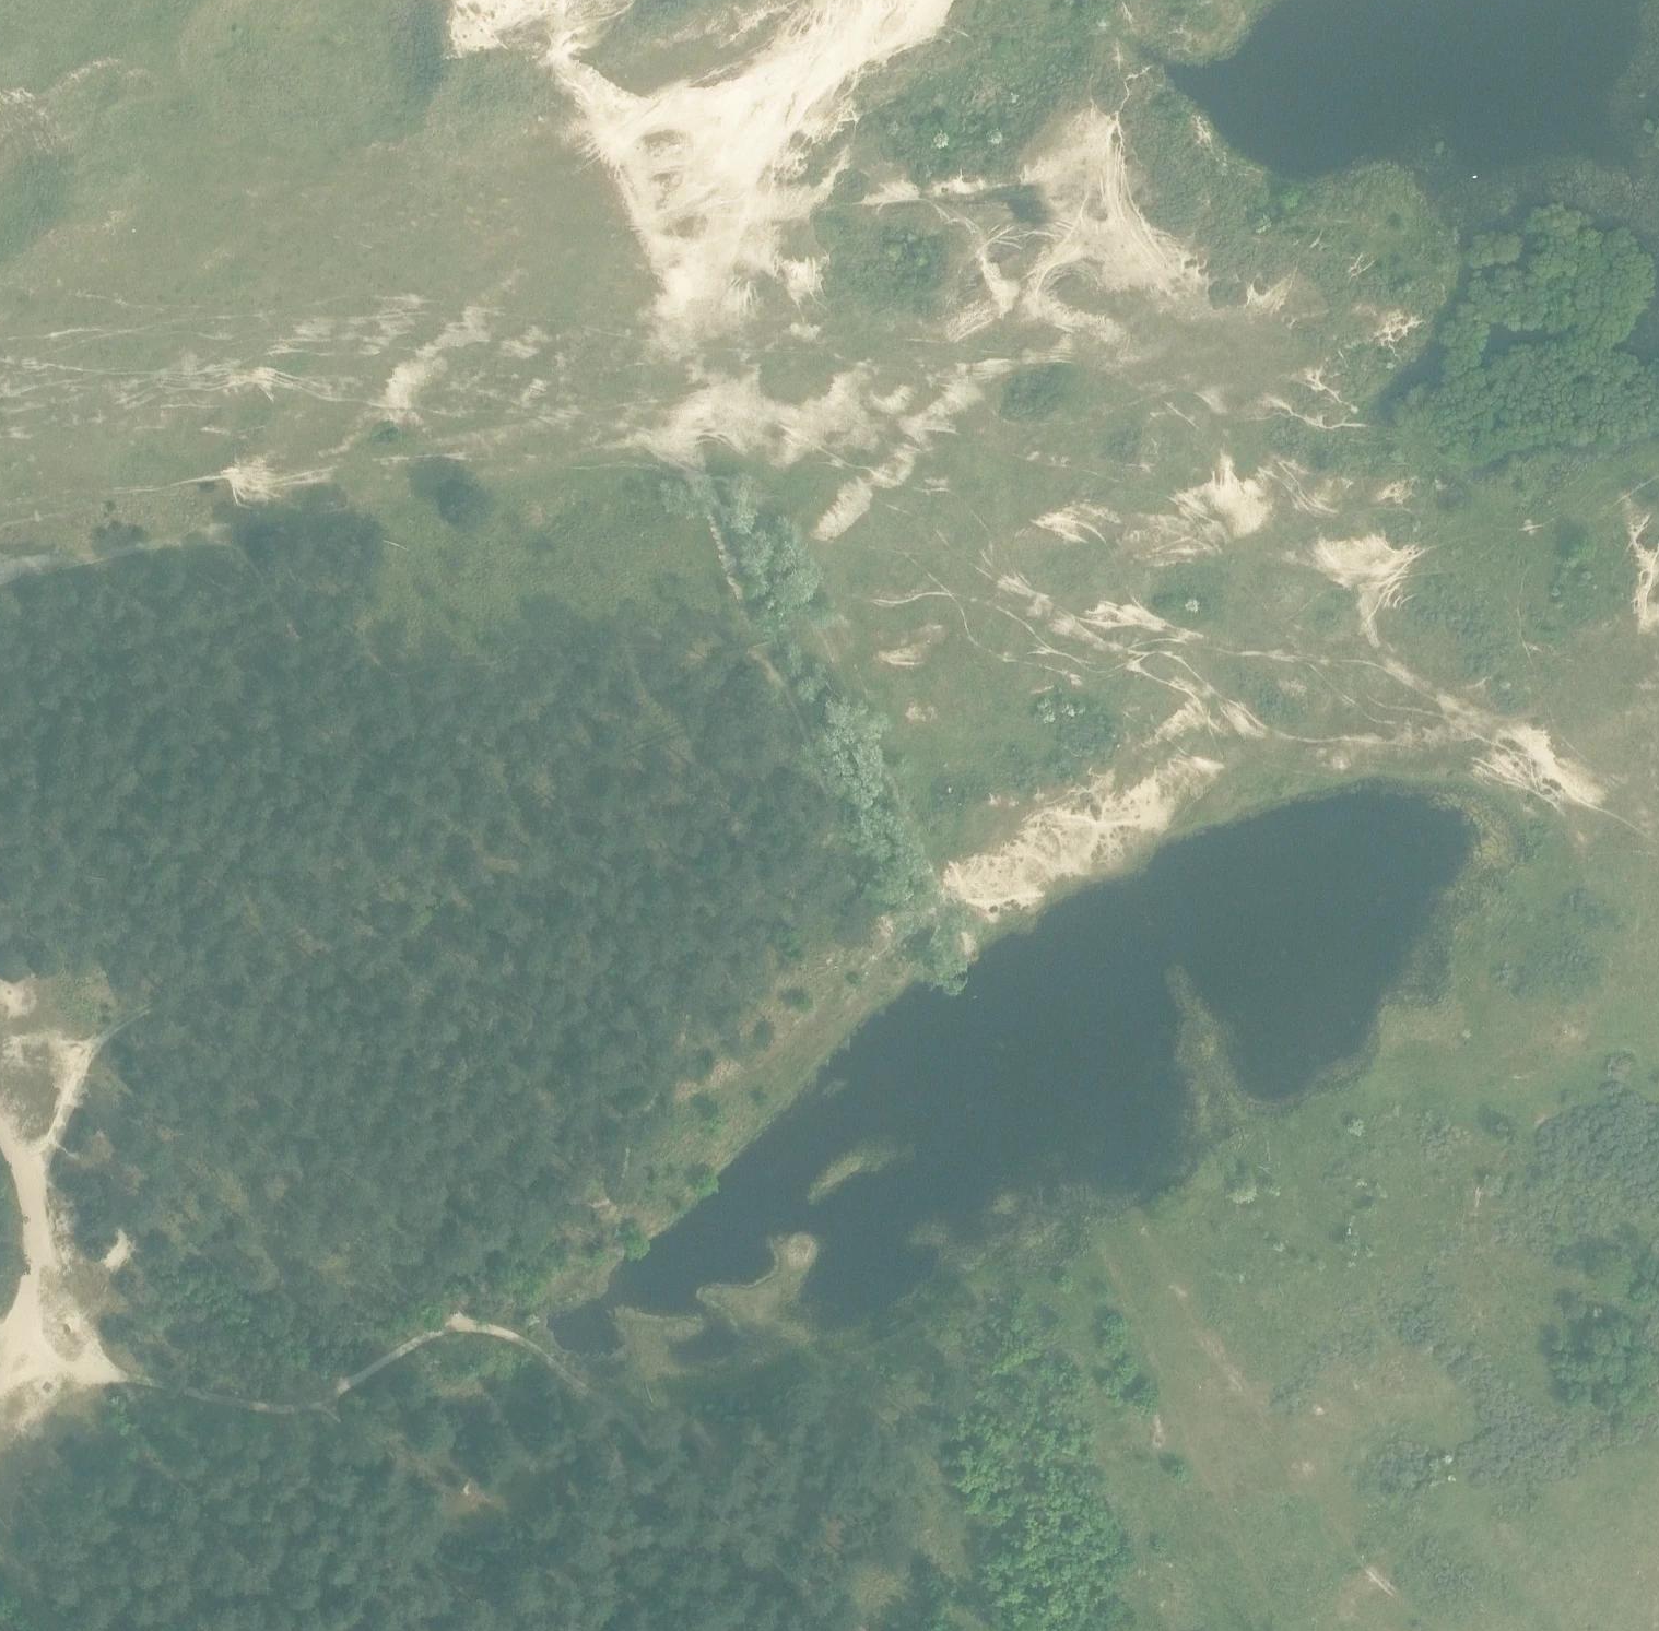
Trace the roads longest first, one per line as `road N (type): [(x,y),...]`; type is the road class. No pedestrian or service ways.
road 1 (track): [(398,1630),(349,1471),(293,1408),(115,1384),(67,1306),(43,1235),(44,1164),(93,1052)]

